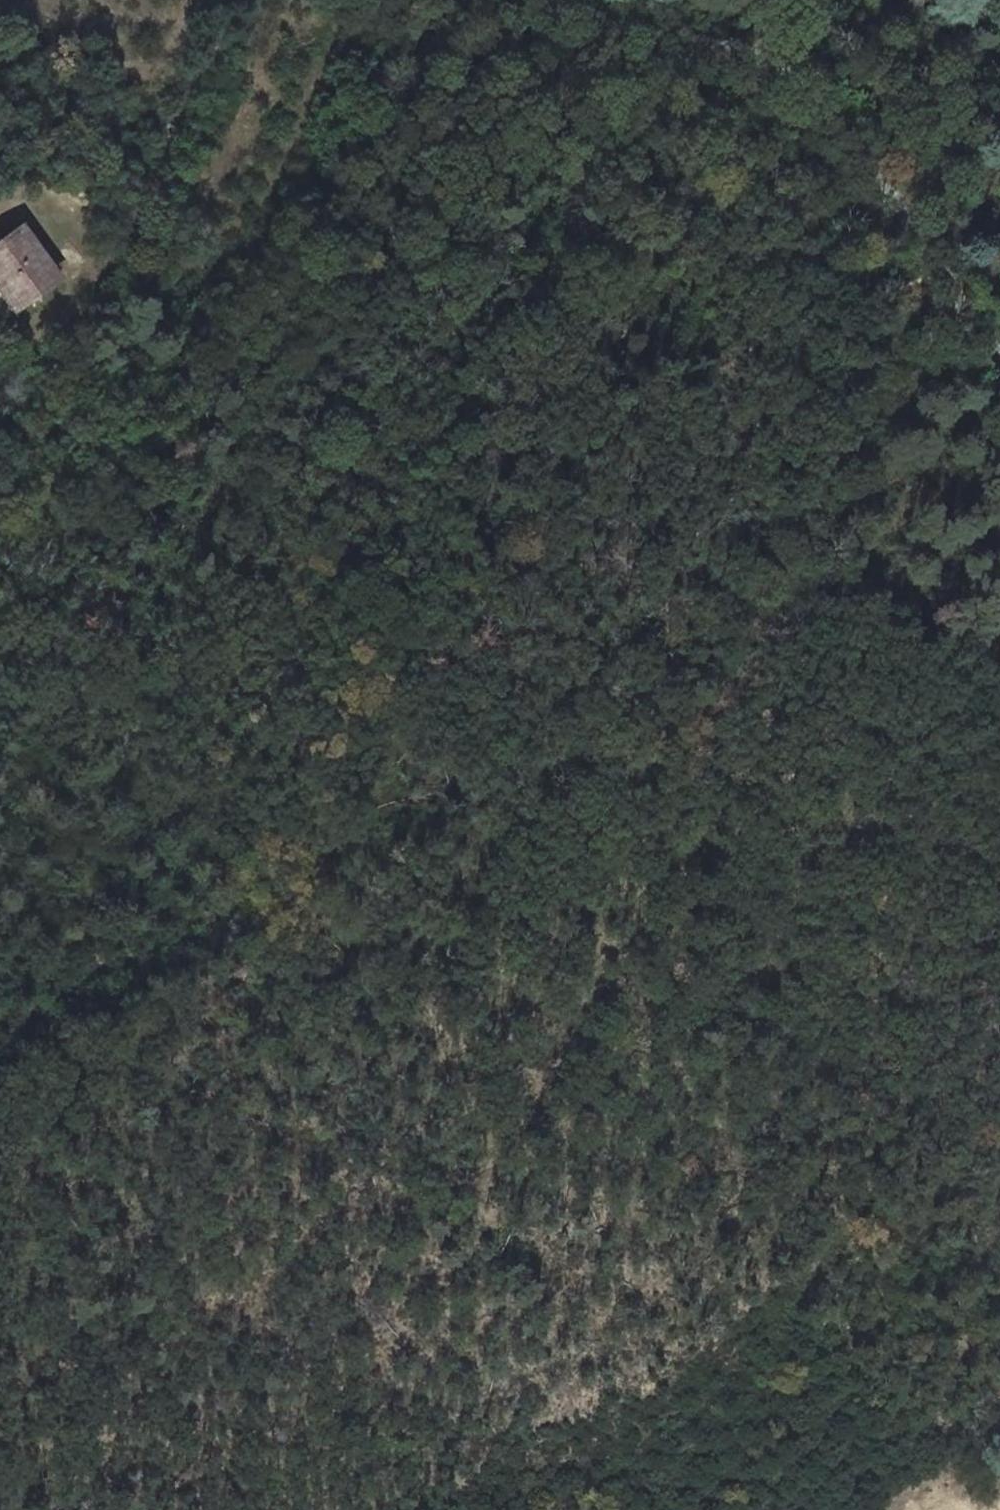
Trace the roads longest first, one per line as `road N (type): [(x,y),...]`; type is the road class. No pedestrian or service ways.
road 1 (track): [(952,287),(778,230),(681,161),(595,138),(508,142),(462,173),(322,358),(302,393),(260,538),(217,600),(166,650),(0,721)]
road 2 (unclassified): [(609,0),(752,47),(827,107),(999,353)]

